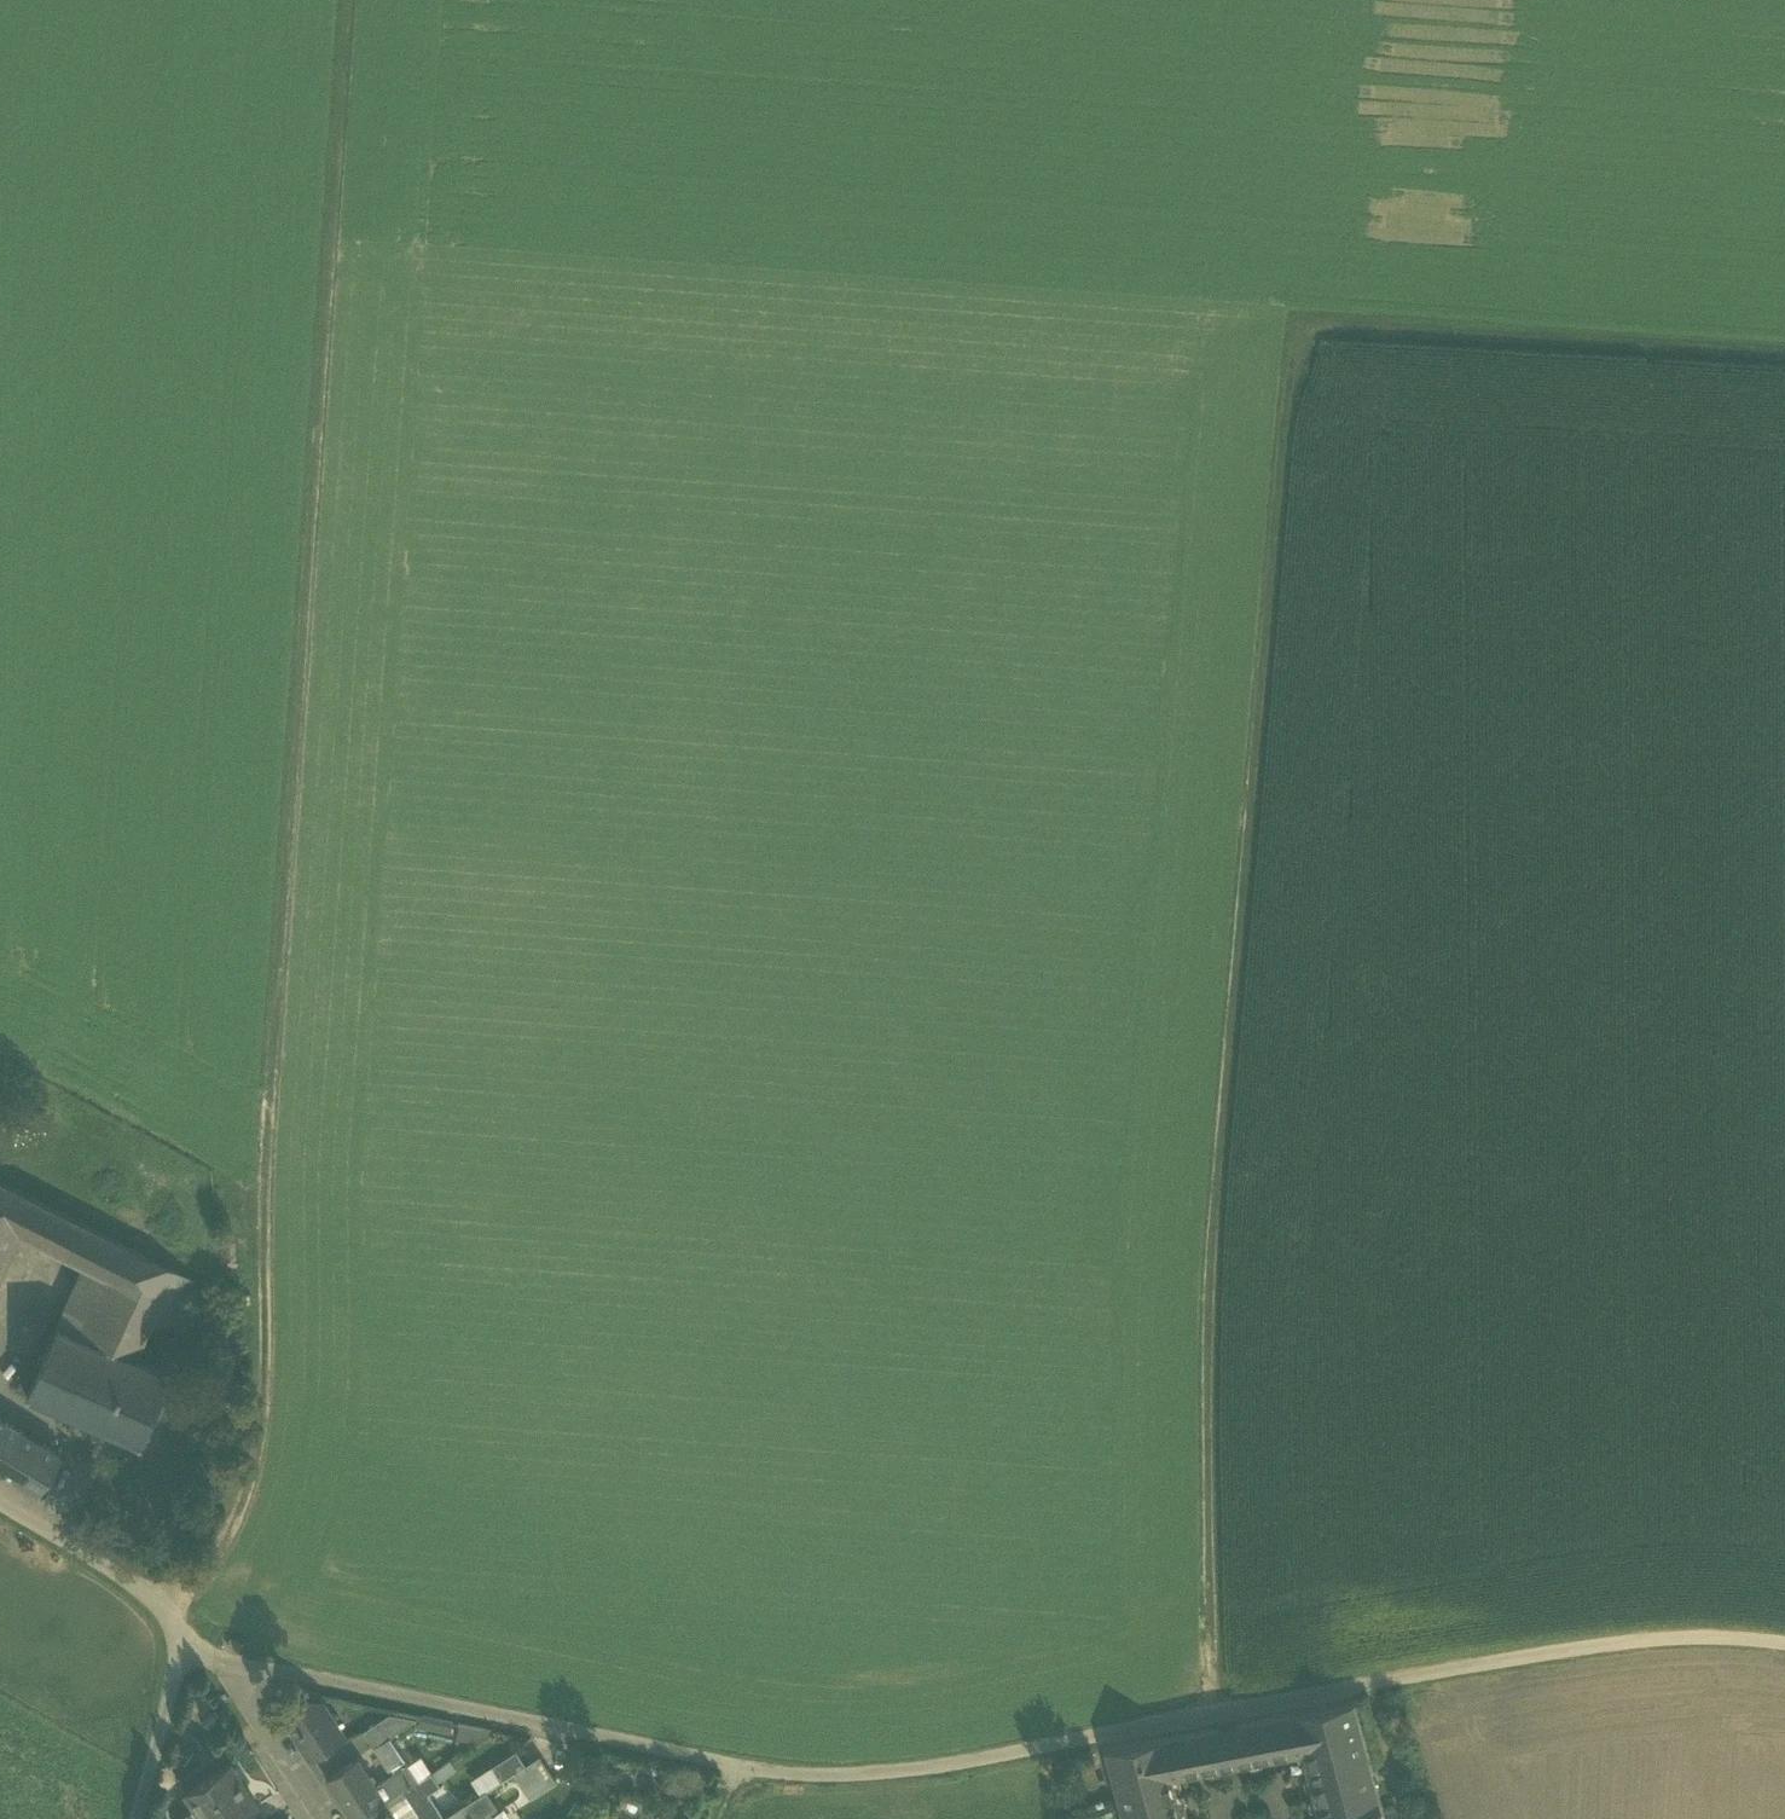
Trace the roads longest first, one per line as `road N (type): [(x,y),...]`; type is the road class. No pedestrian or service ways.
road 1 (track): [(145,1596),(200,1567),(231,1523),(262,1424),(269,1189),(346,0)]
road 2 (unclassified): [(192,1631),(287,1675),(787,1765),(963,1763),(1579,1651),(1737,1637),(1784,1644)]
road 3 (unclassified): [(192,1631),(0,1497)]
road 4 (residential): [(192,1631),(319,1818)]
road 5 (unclassified): [(192,1631),(138,1818)]
road 6 (track): [(1216,1717),(1211,1573)]

